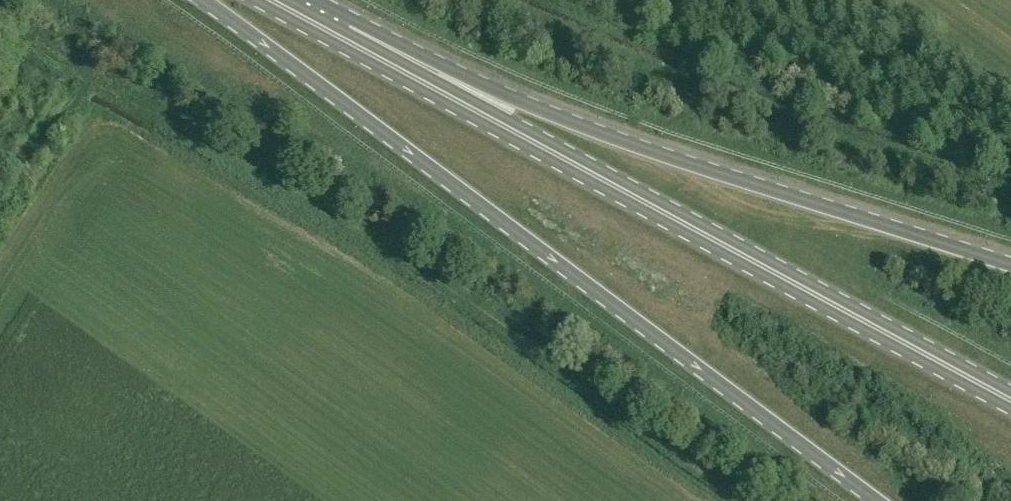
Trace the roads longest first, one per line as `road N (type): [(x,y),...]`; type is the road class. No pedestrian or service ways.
road 1 (primary): [(203,0),(877,500)]
road 2 (primary): [(1010,400),(342,39)]
road 3 (primary): [(1010,265),(693,168),(342,39)]

